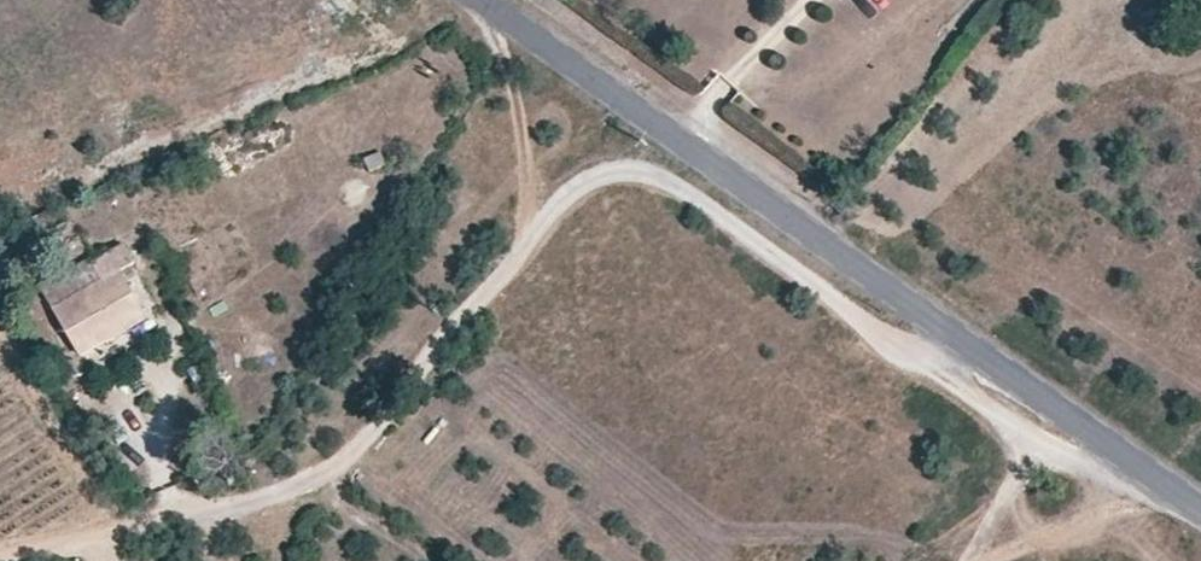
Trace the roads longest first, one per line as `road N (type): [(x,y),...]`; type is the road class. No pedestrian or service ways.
road 1 (track): [(18,560),(304,480),(361,433),(460,324),(556,203),(582,180),(624,173),(663,175),(1056,448),(1107,471),(1144,472)]
road 2 (tertiary): [(476,0),(1200,513)]
road 3 (track): [(1178,497),(981,560)]

